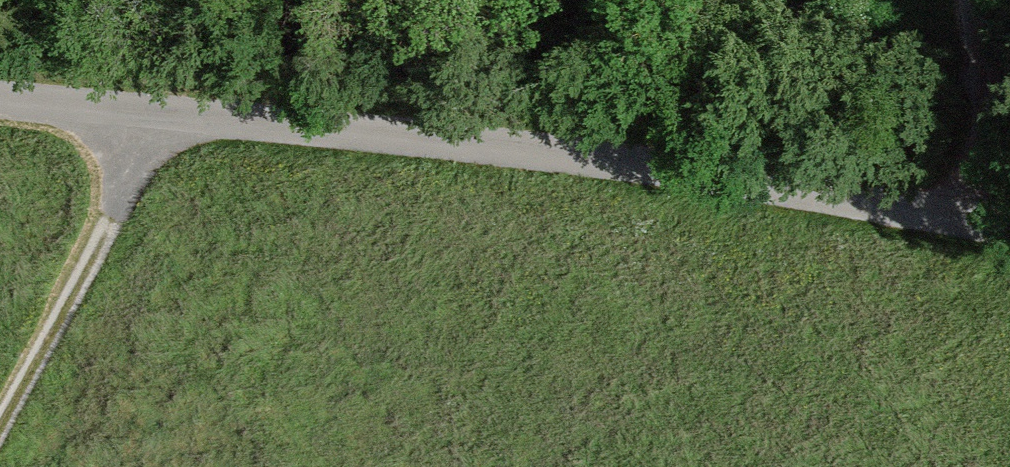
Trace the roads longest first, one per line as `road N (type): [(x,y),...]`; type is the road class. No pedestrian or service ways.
road 1 (unclassified): [(0,98),(432,139),(730,178),(1009,227)]
road 2 (track): [(0,430),(124,196),(152,111)]
road 3 (track): [(969,0),(998,224)]

